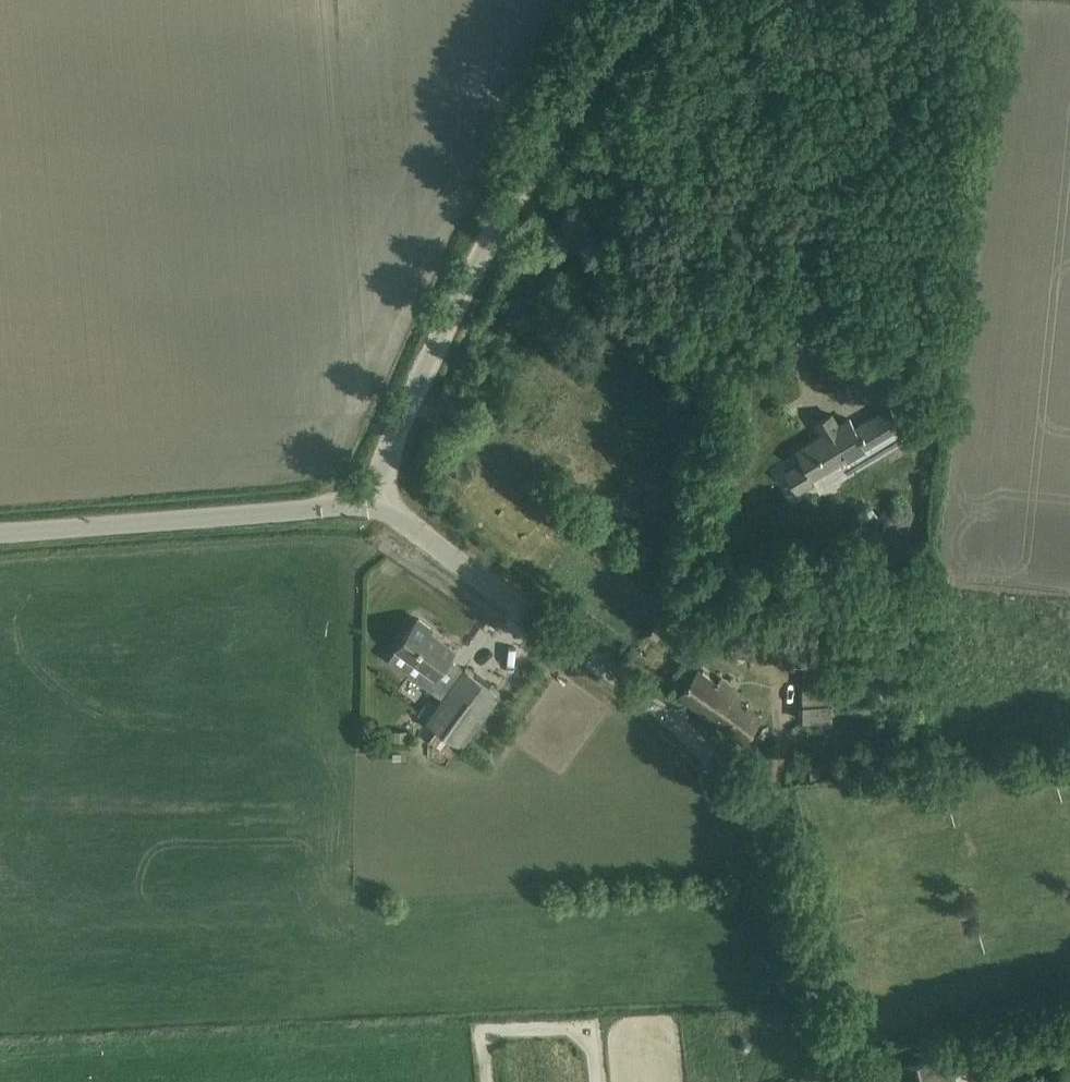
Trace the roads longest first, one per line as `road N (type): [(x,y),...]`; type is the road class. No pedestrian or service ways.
road 1 (unclassified): [(843,1081),(801,911),(763,828),(713,757),(667,714),(374,506)]
road 2 (unclassified): [(374,506),(470,283),(607,69),(664,0)]
road 3 (unclassified): [(374,506),(0,536)]

